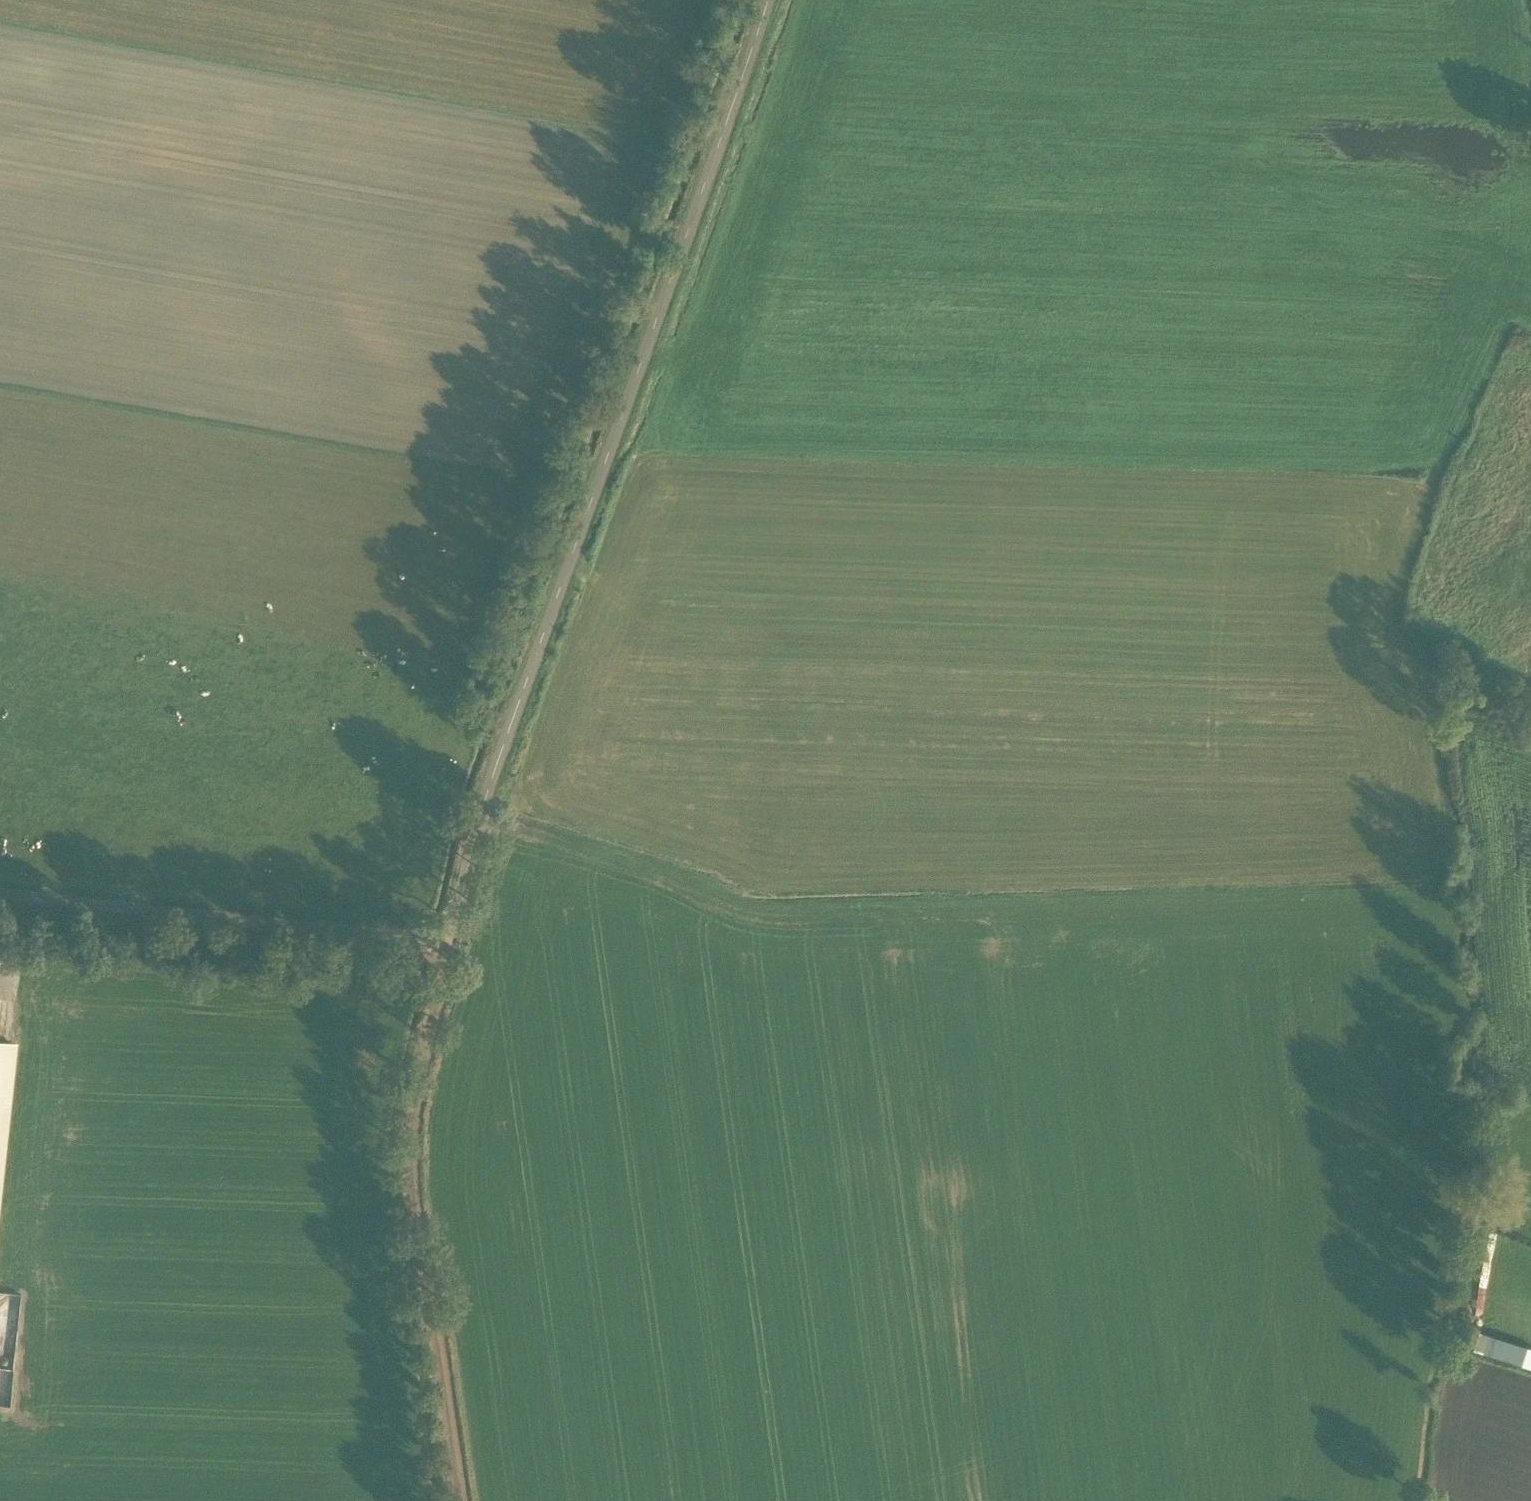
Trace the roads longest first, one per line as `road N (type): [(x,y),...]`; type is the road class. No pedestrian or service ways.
road 1 (unclassified): [(765,0),(445,936),(0,894)]
road 2 (track): [(445,936),(413,1160),(461,1500)]

